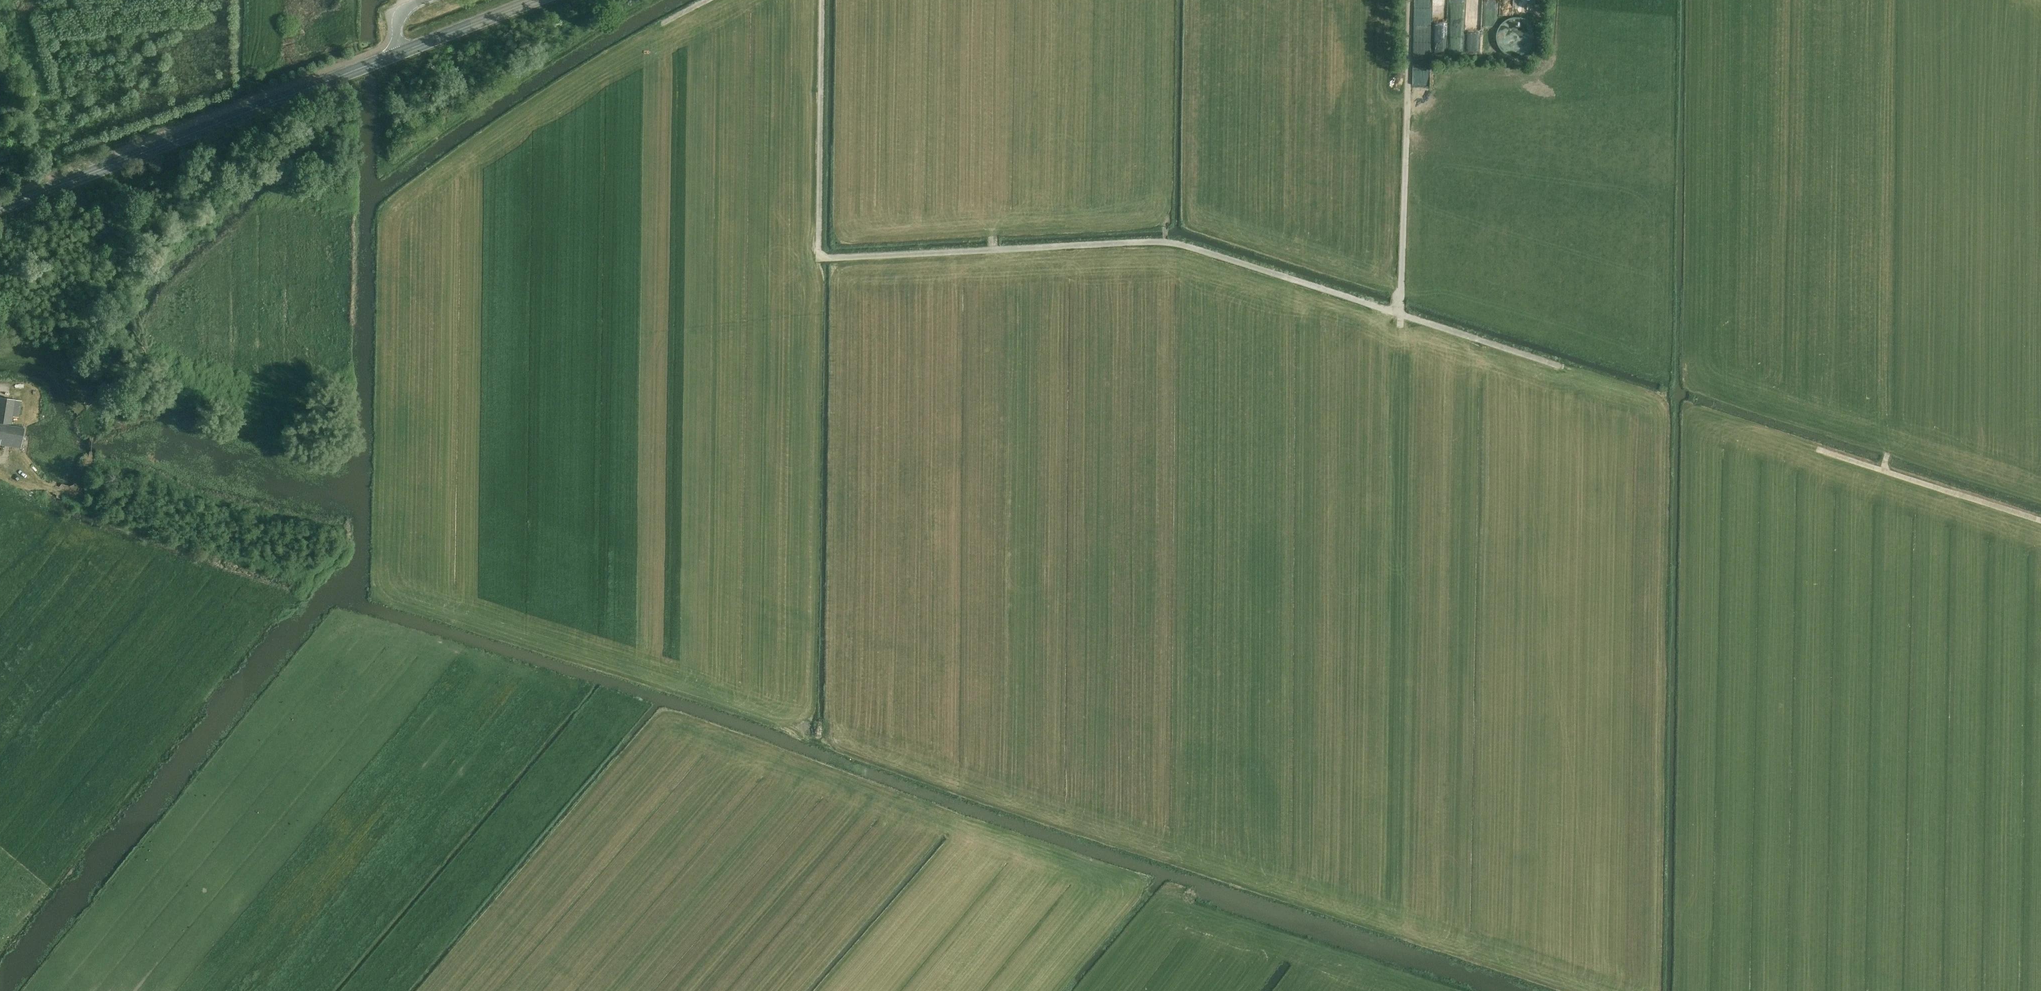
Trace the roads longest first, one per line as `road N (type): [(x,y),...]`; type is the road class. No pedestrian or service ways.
road 1 (primary): [(399,53),(0,208)]
road 2 (primary): [(538,0),(399,53)]

